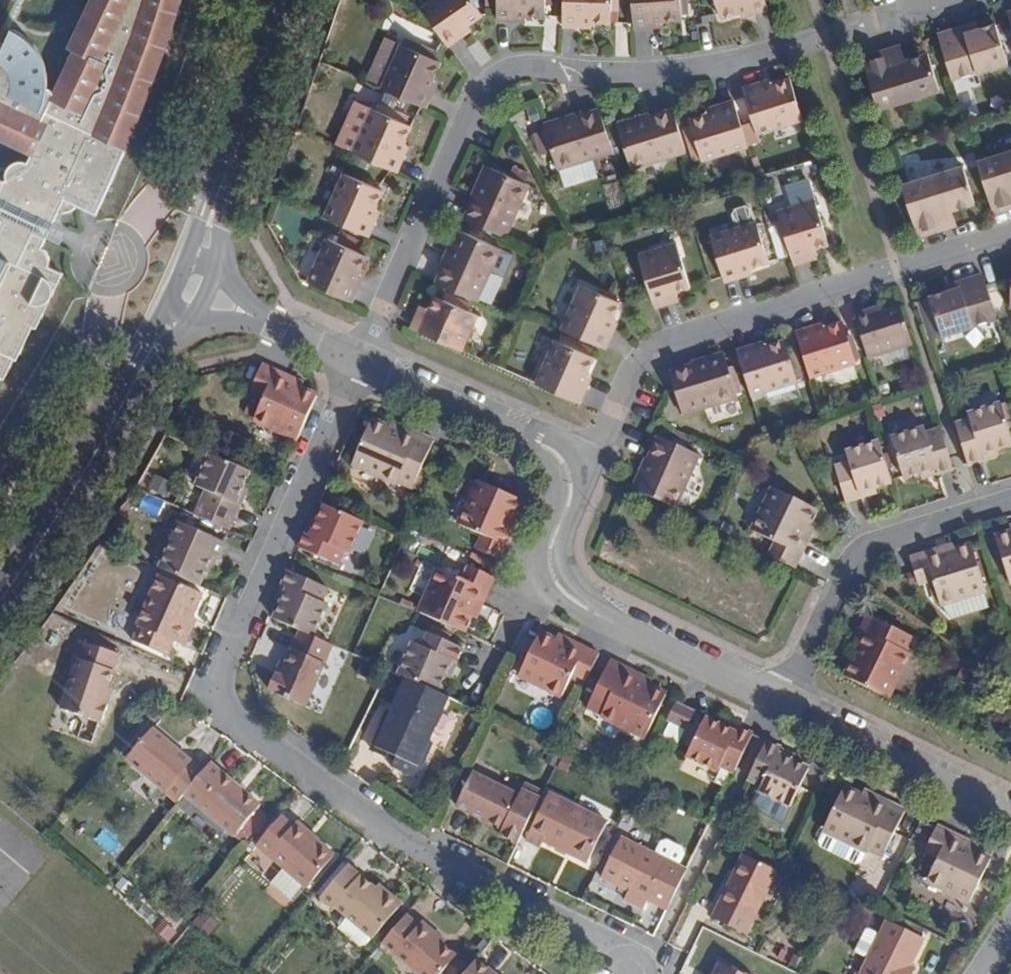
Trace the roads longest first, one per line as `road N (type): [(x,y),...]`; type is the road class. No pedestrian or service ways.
road 1 (residential): [(358,363),(219,674),(224,707),(423,854),(592,936),(617,973)]
road 2 (residential): [(948,0),(679,70),(530,66),(499,76),(475,103),(358,363)]
road 3 (residential): [(1010,233),(650,347),(595,443),(575,458)]
road 4 (residential): [(195,292),(0,594)]
road 5 (residential): [(783,704),(860,549),(1010,500)]
road 6 (residential): [(288,0),(195,292)]
road 7 (residential): [(783,704),(1010,819)]
road 8 (residential): [(592,612),(783,704)]
road 9 (residential): [(195,292),(358,363)]
road 10 (residential): [(358,363),(517,435)]
road 11 (residential): [(554,469),(541,577),(562,598),(592,612)]
road 12 (residential): [(592,612),(562,560),(583,481),(575,458)]

